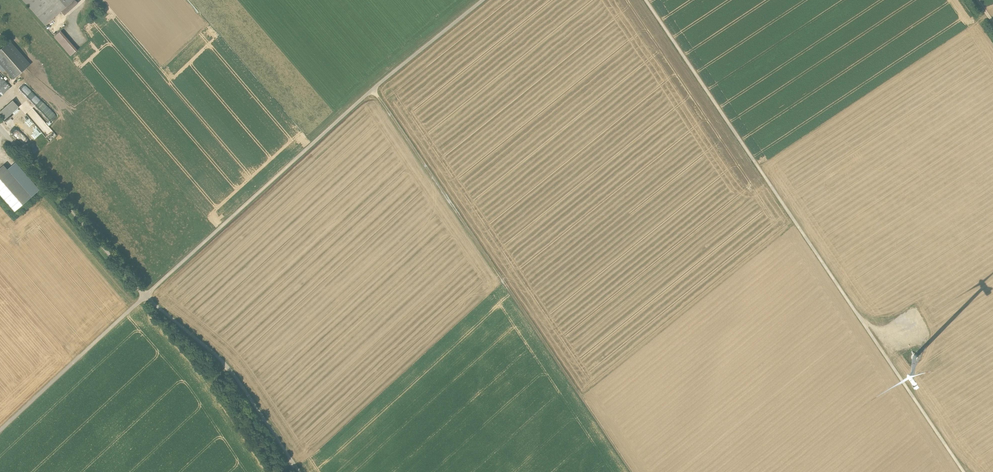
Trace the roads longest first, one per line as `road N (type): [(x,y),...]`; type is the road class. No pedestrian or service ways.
road 1 (track): [(963,471),(646,0)]
road 2 (track): [(372,88),(633,471)]
road 3 (track): [(481,0),(354,102),(144,295)]
road 4 (track): [(144,295),(231,369),(302,471)]
road 5 (track): [(0,129),(144,295)]
road 6 (track): [(144,295),(0,429)]

